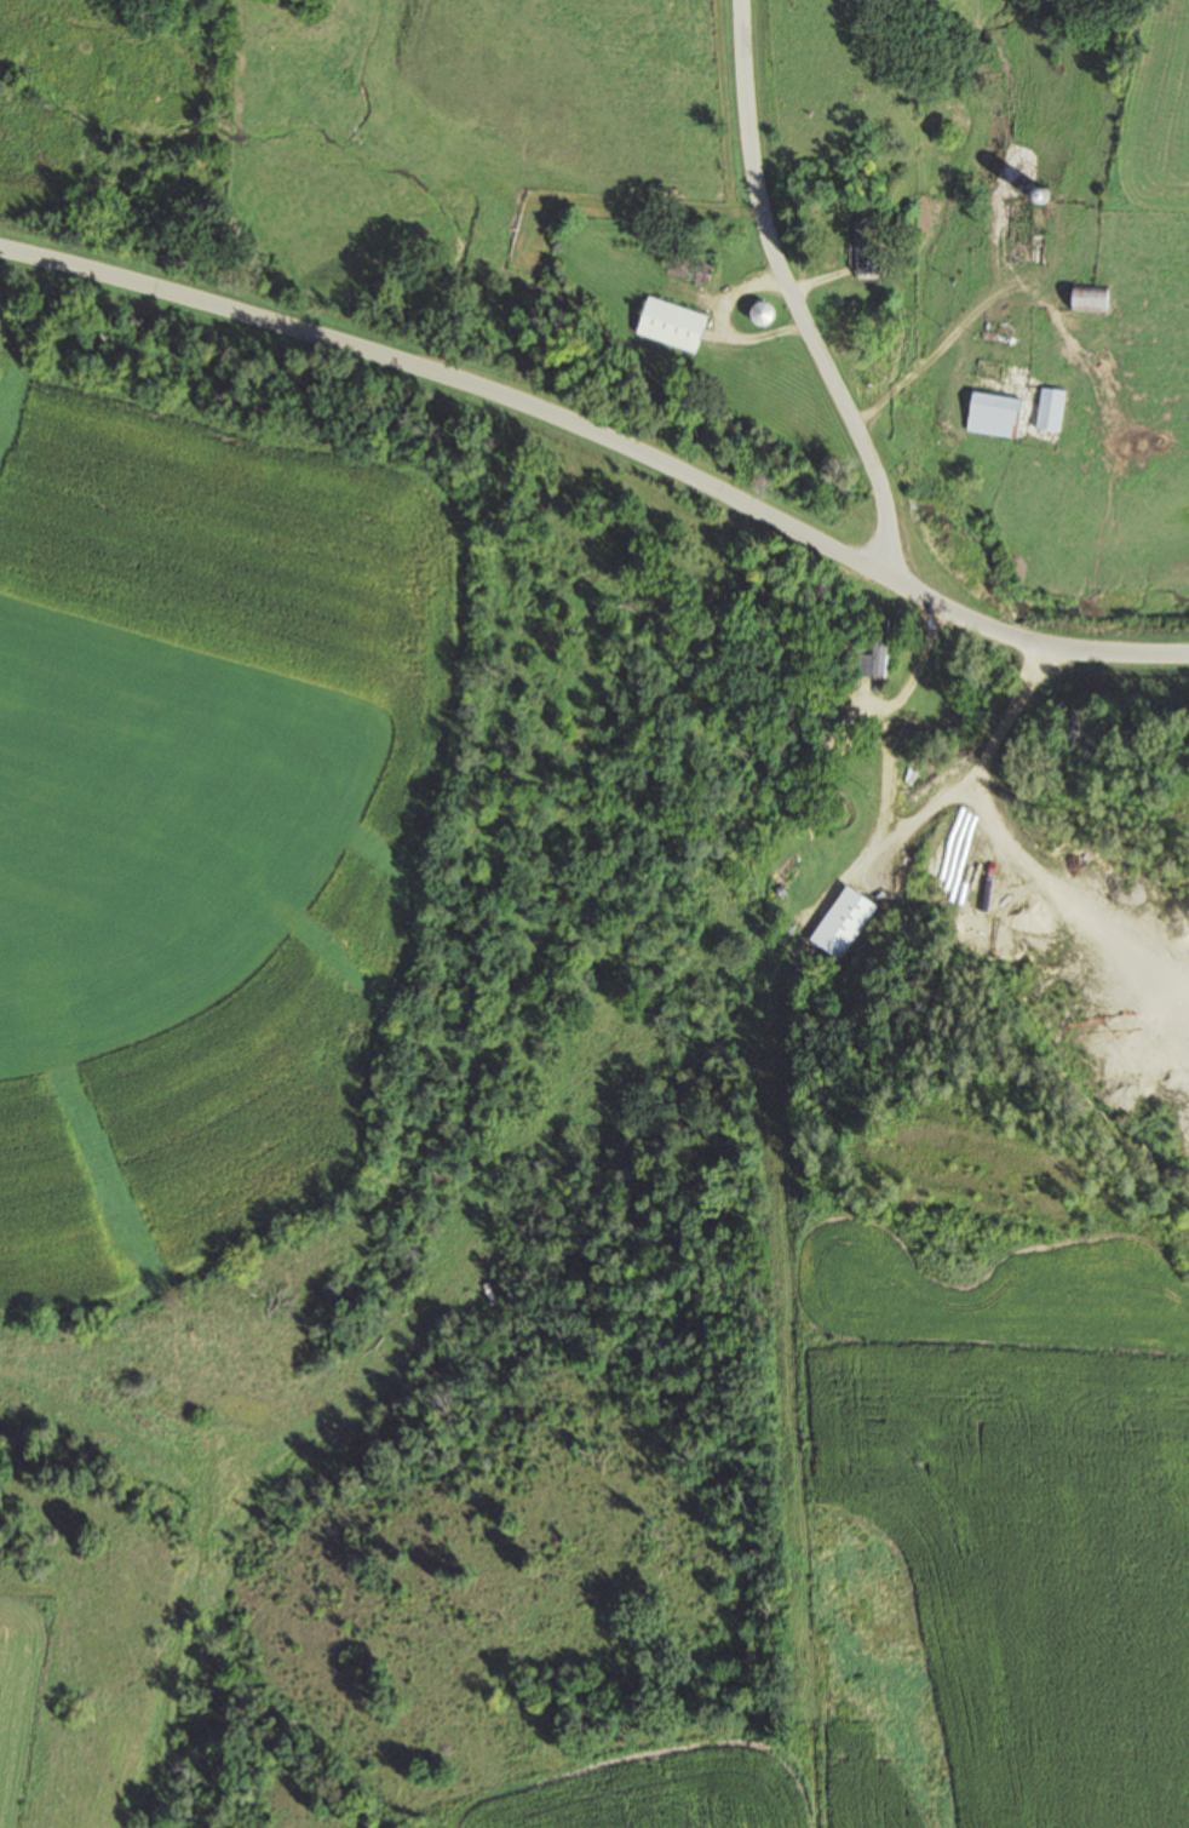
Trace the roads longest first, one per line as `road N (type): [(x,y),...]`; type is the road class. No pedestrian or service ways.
road 1 (residential): [(0,251),(257,325),(782,528),(817,563),(1021,647),(1188,642)]
road 2 (residential): [(782,528),(782,388),(719,247),(705,0)]

